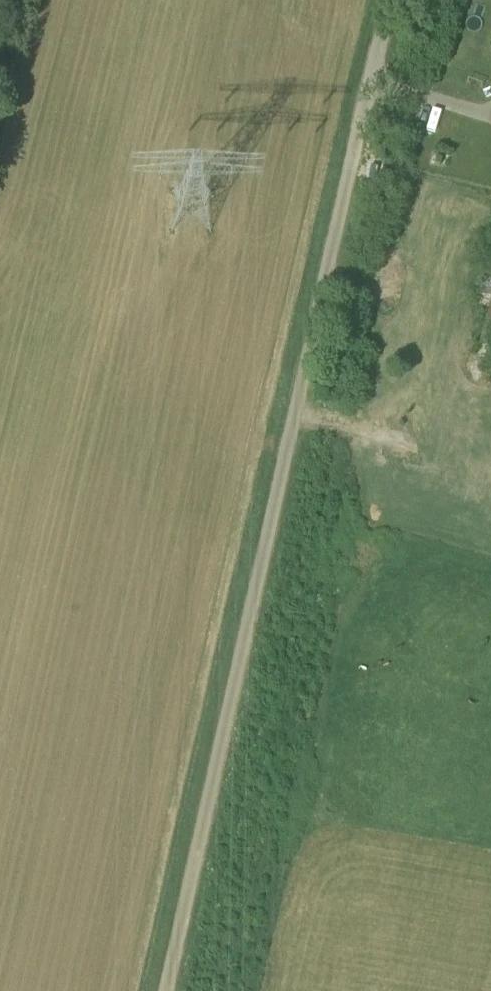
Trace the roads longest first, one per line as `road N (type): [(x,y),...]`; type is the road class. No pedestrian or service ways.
road 1 (unclassified): [(388,0),(168,990)]

